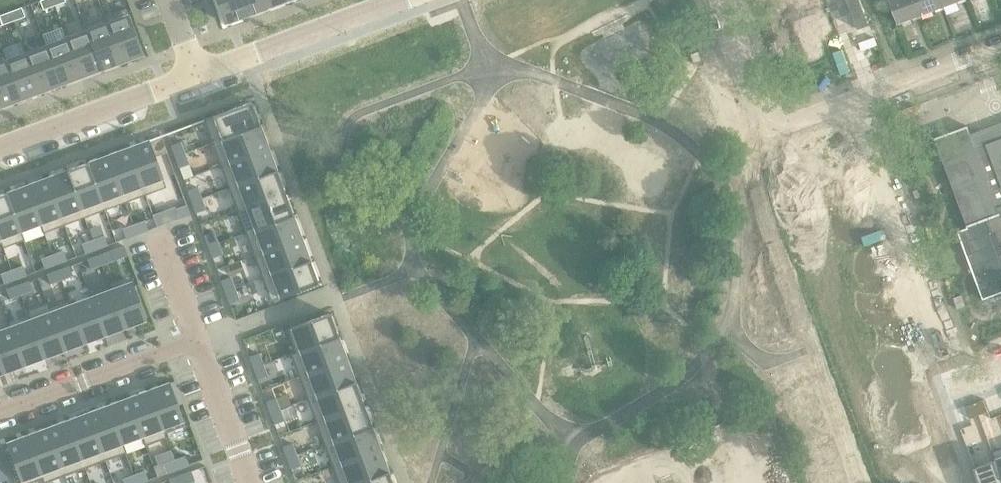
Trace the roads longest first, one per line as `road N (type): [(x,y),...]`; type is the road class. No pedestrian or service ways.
road 1 (residential): [(250,482),(196,342),(0,413)]
road 2 (residential): [(1000,371),(956,388),(853,102)]
road 3 (residential): [(197,77),(405,0)]
road 4 (residential): [(0,151),(197,77)]
road 5 (residential): [(853,102),(1000,48)]

